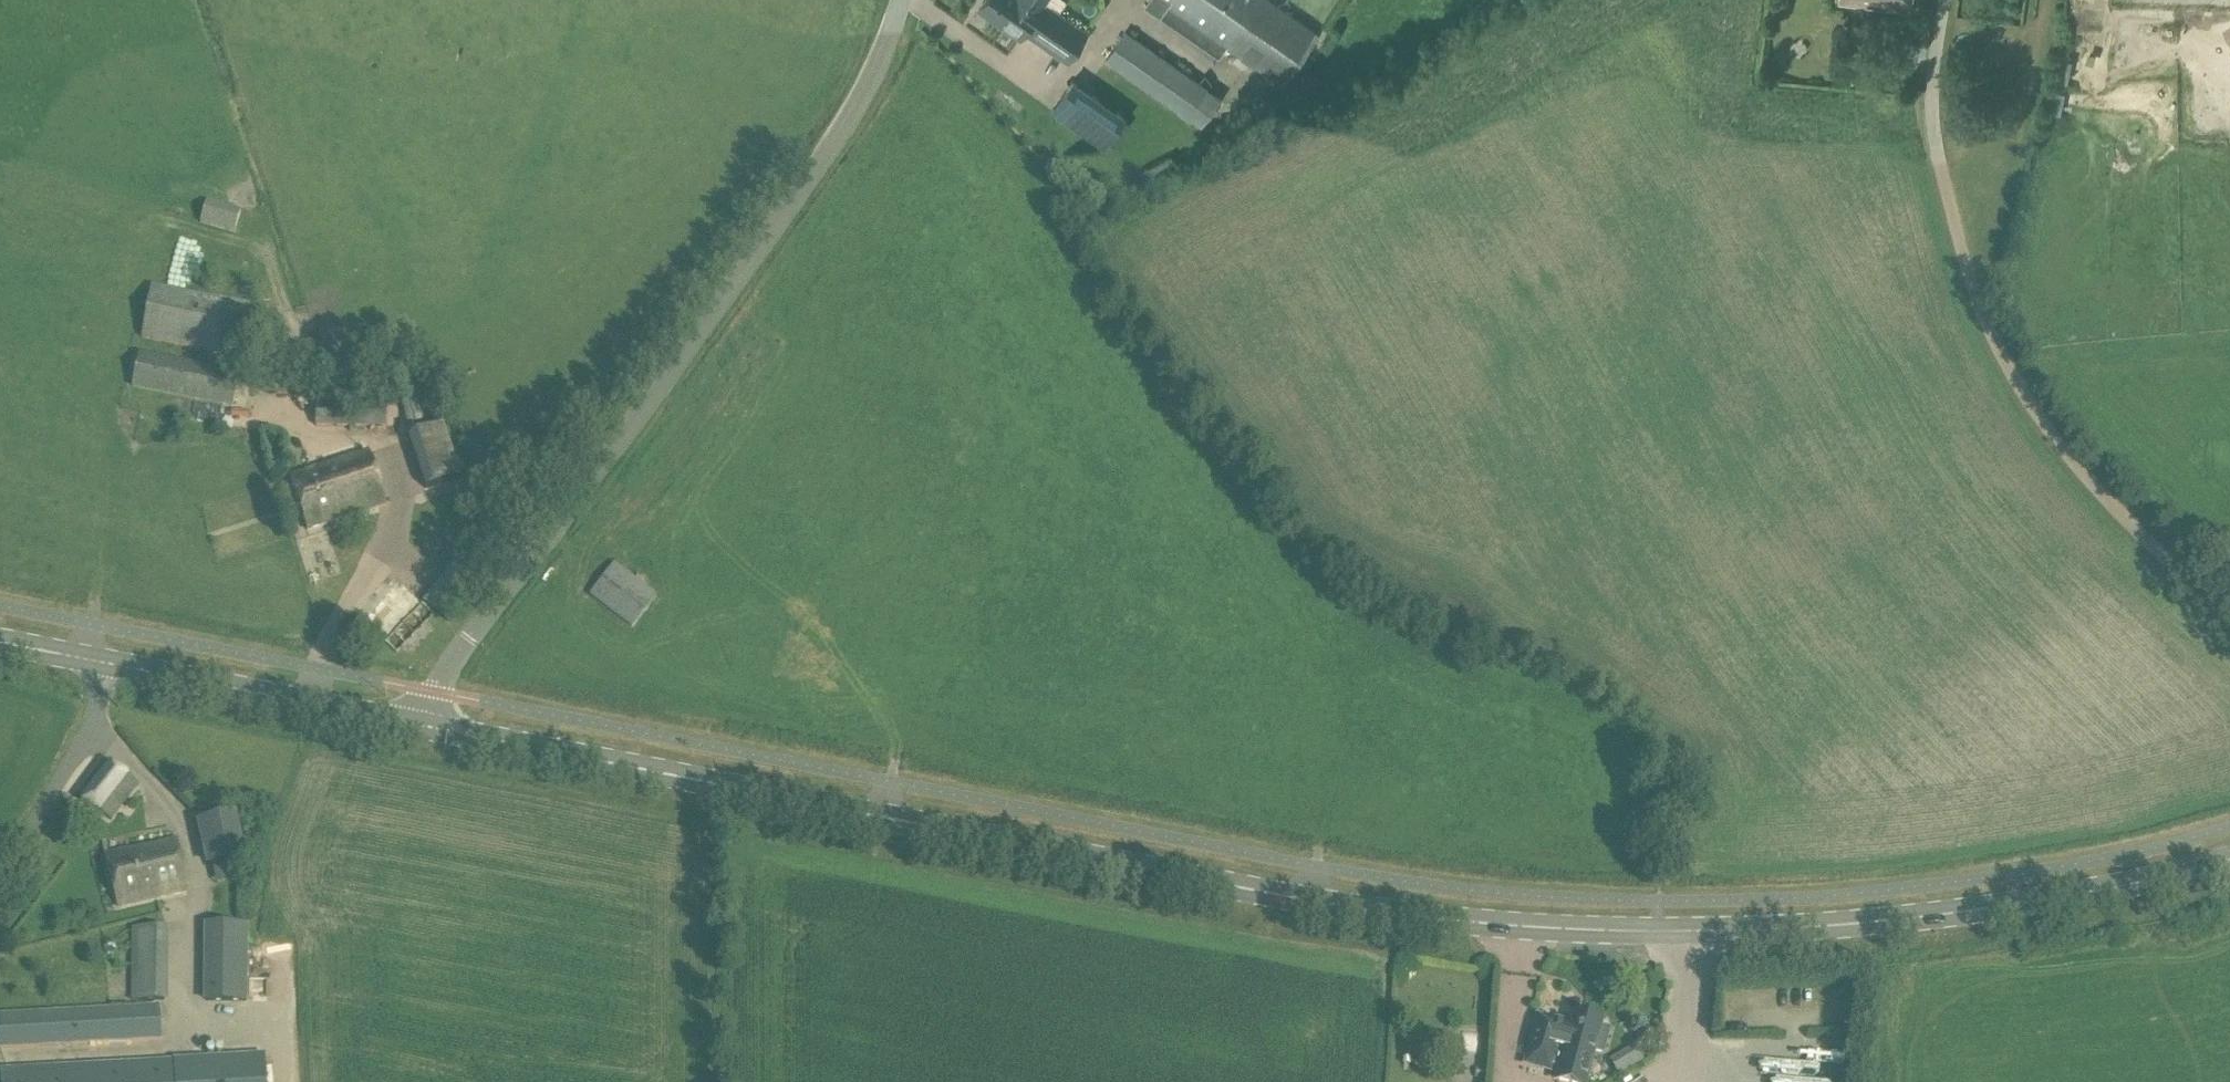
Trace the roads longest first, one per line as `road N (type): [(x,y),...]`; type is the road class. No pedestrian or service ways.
road 1 (secondary): [(2229,861),(2126,887),(1828,927),(1702,931),(1433,917),(1308,900),(429,728)]
road 2 (unclassified): [(429,728),(458,655),(826,160),(879,69),(903,0)]
road 3 (secondary): [(429,728),(98,662)]
road 4 (unclassified): [(0,889),(87,734),(98,662)]

